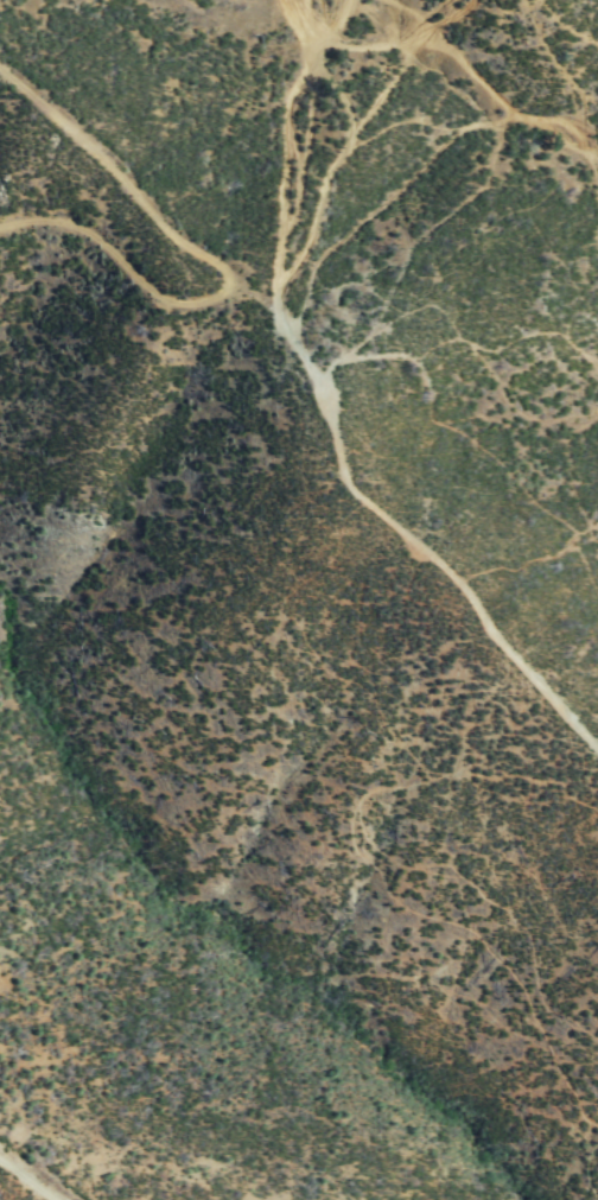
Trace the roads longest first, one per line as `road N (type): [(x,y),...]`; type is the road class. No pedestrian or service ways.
road 1 (track): [(597,726),(560,697),(288,364)]
road 2 (track): [(288,364),(280,299),(308,253),(326,190),(354,150),(356,125),(283,0)]

